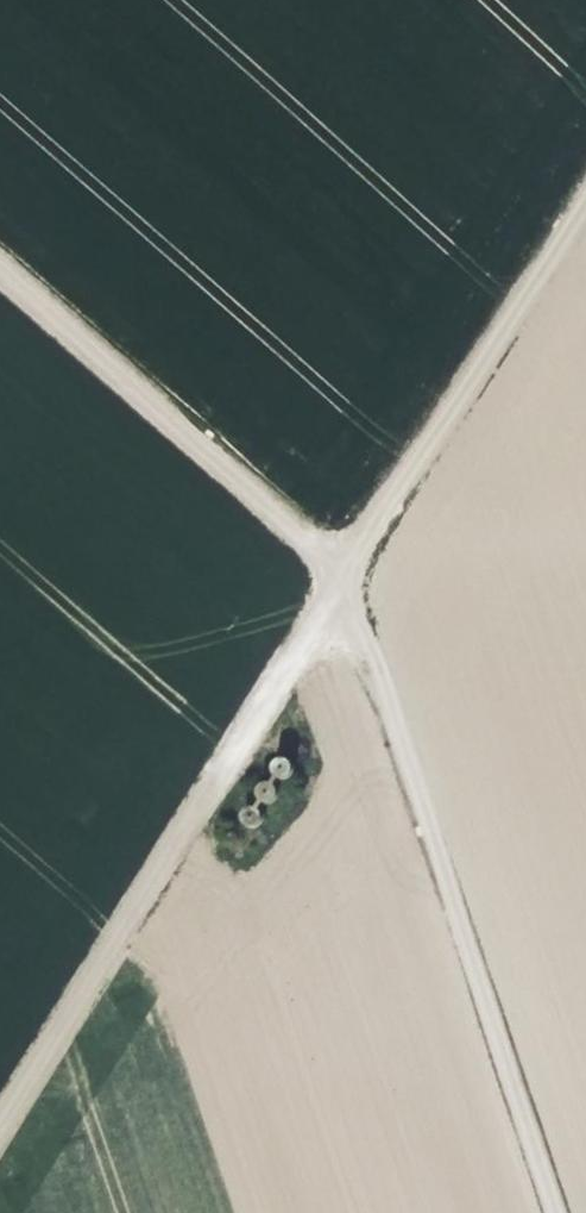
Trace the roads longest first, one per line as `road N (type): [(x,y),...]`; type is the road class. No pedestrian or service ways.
road 1 (track): [(0,1124),(585,190)]
road 2 (track): [(340,576),(556,1212)]
road 3 (track): [(340,576),(0,277)]

